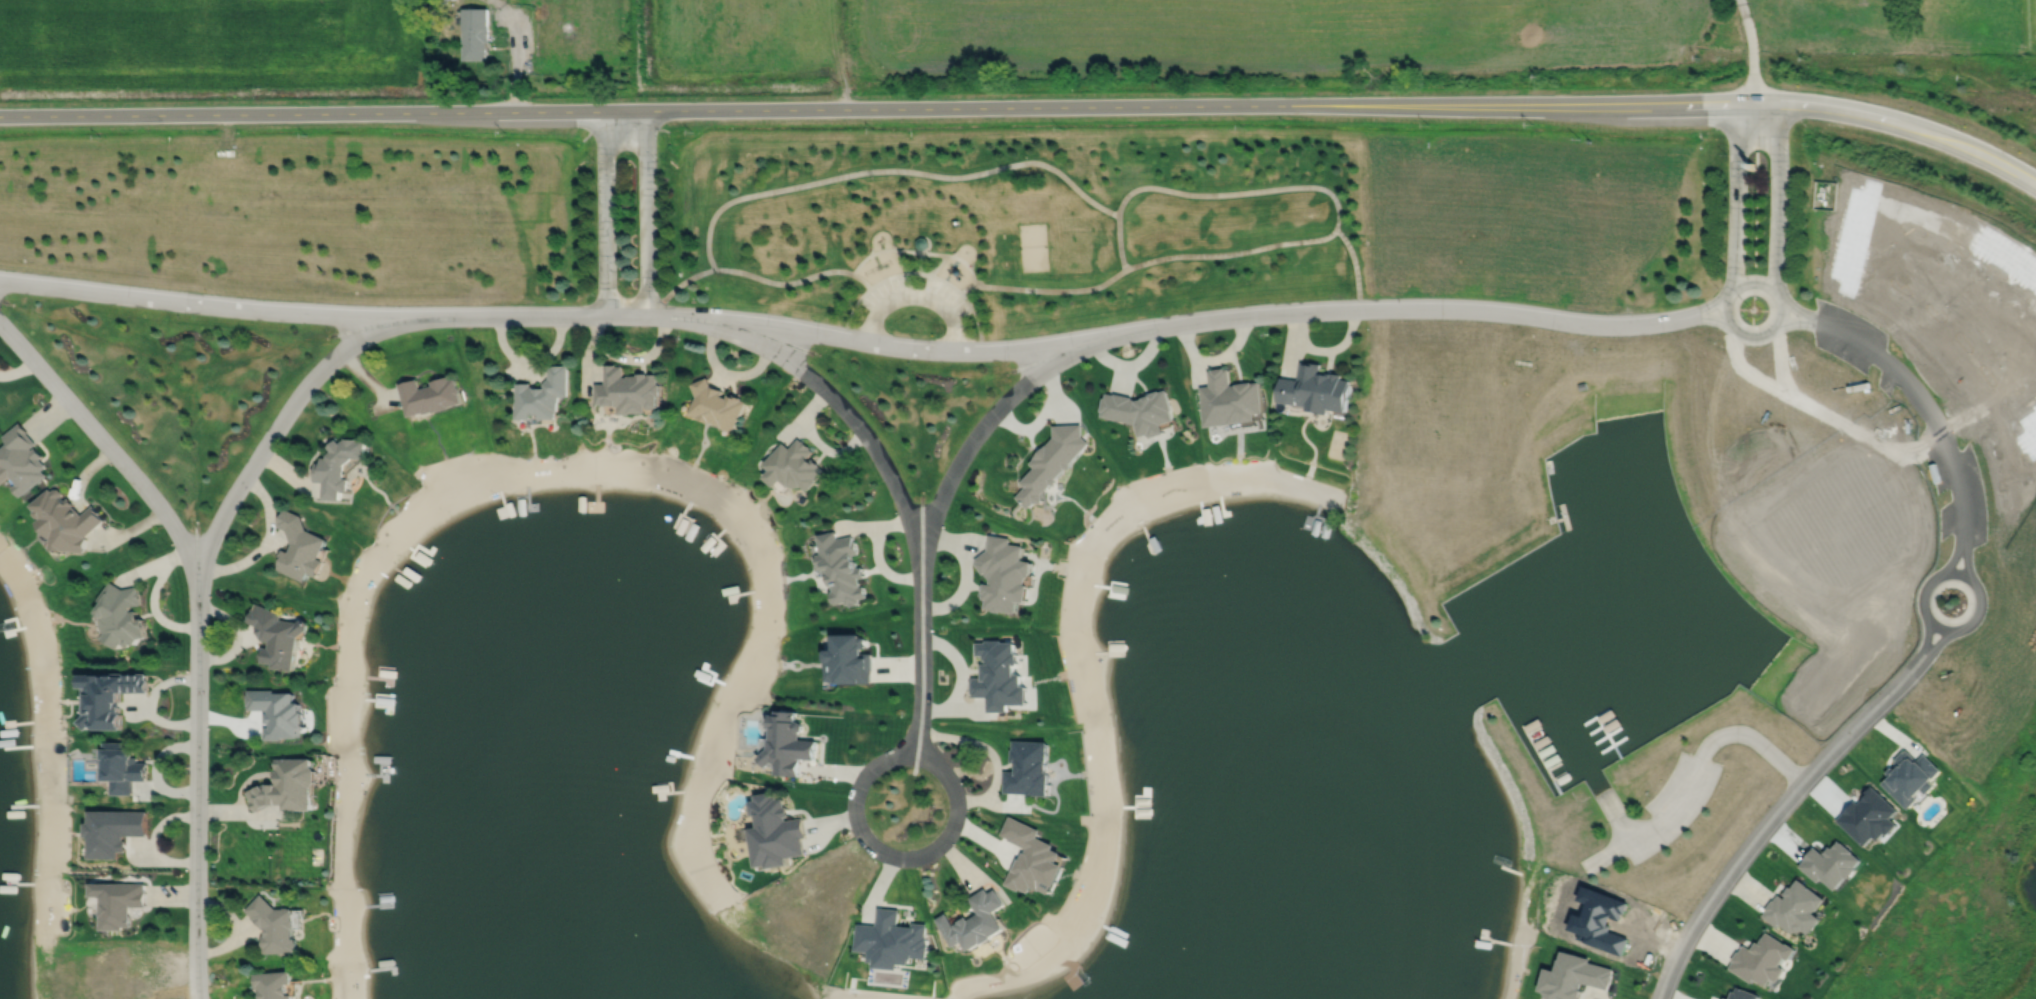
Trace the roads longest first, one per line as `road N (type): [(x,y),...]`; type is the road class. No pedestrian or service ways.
road 1 (tertiary): [(0,116),(1503,106)]
road 2 (residential): [(1686,317),(1615,327),(1469,311),(1300,312),(957,352),(736,321),(607,315)]
road 3 (residential): [(607,315),(304,315),(0,282)]
road 4 (tertiary): [(1503,106),(1821,106),(1943,138),(2035,184)]
road 5 (residential): [(1940,627),(1918,666),(1805,785),(1724,886),(1663,998)]
road 6 (residential): [(196,581),(197,998)]
road 7 (residential): [(430,317),(352,346),(300,395),(231,498),(196,581)]
road 8 (residential): [(920,558),(891,476),(848,412),(786,359),(698,318)]
road 9 (residential): [(196,581),(165,516),(0,324)]
road 10 (residential): [(916,756),(949,779),(956,815),(941,844),(904,859),(866,840),(854,799),(875,765),(916,756)]
road 11 (residential): [(1823,325),(1884,358),(1940,427),(1962,506),(1959,575)]
road 12 (residential): [(1110,338),(1046,369),(981,428),(951,477),(920,558)]
road 13 (residential): [(648,316),(647,110)]
road 14 (residential): [(604,110),(607,315)]
road 15 (residential): [(916,756),(920,558)]
road 16 (residential): [(1777,292),(1780,161),(1755,102)]
road 17 (residential): [(1755,102),(1737,163),(1728,293)]
road 18 (residential): [(1957,629),(1973,619),(1978,594),(1950,574),(1933,581),(1924,605),(1940,627),(1957,629)]

